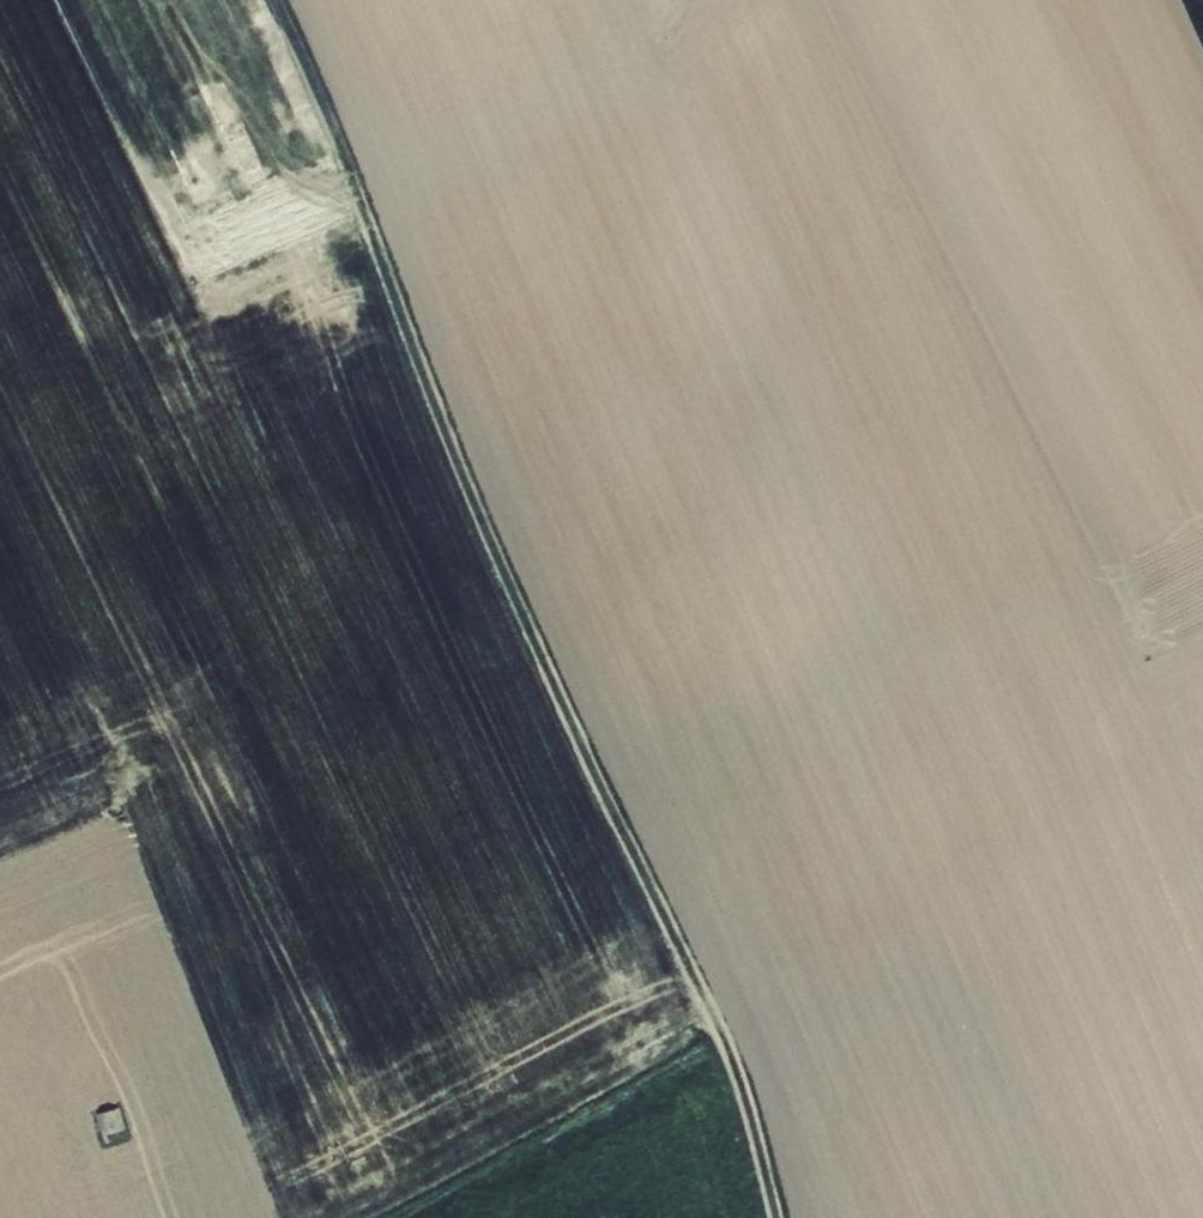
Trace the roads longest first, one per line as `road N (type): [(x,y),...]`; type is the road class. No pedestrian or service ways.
road 1 (track): [(773,1217),(741,1079),(544,666)]

